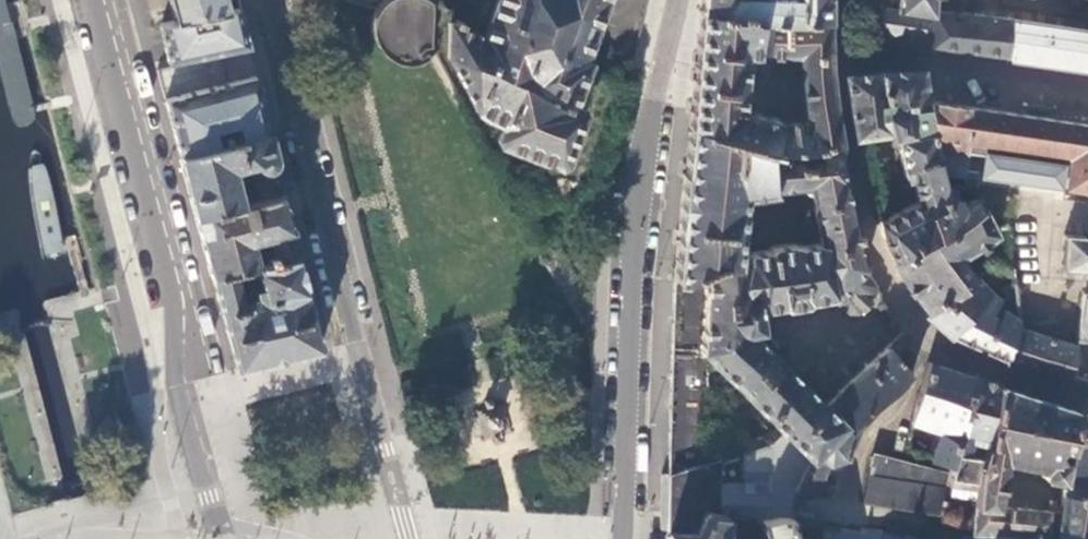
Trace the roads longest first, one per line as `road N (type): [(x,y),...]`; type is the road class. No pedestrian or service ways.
road 1 (residential): [(412,538),(275,0)]
road 2 (primary): [(220,538),(177,385),(173,292),(93,0)]
road 3 (residential): [(625,511),(633,278),(654,97),(675,0)]

